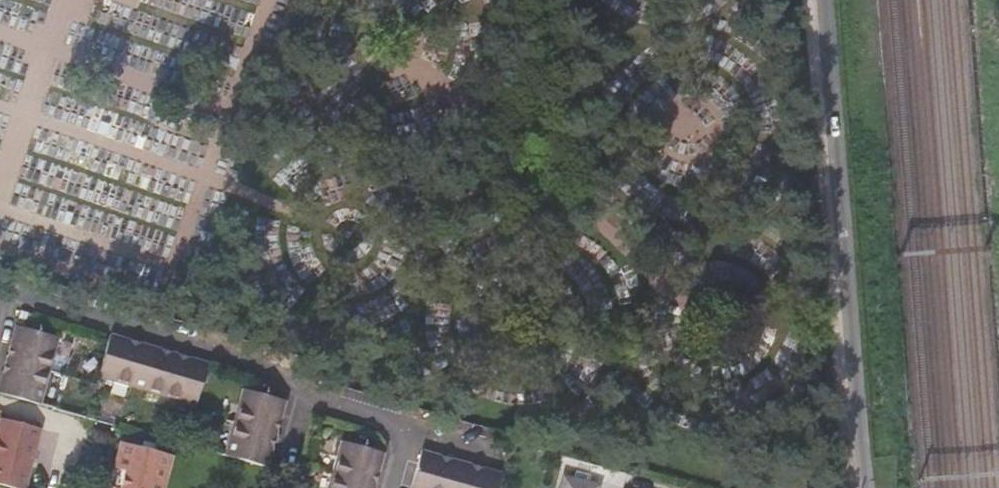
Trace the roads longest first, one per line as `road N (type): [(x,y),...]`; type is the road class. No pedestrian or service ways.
road 1 (residential): [(872,487),(829,0)]
road 2 (residential): [(390,487),(398,444),(376,419),(217,358),(0,291)]

